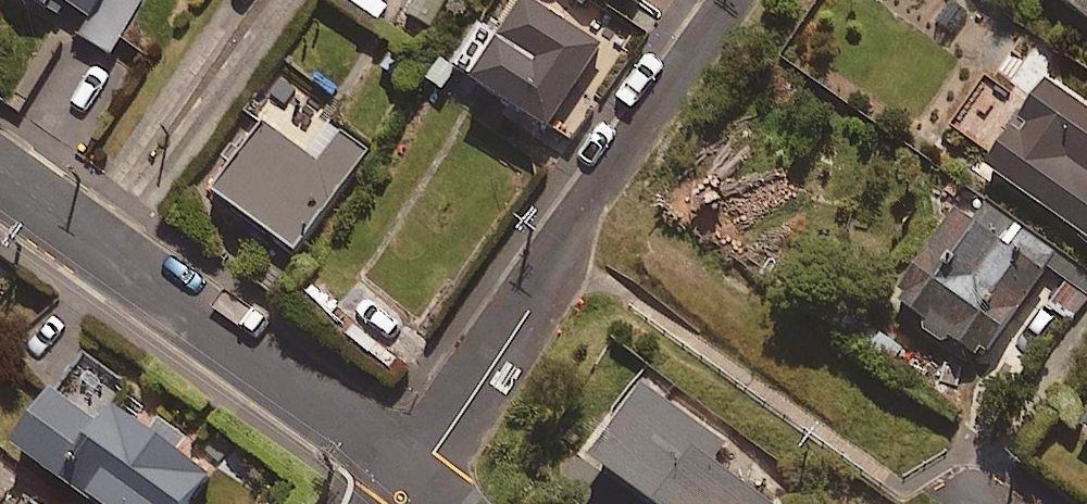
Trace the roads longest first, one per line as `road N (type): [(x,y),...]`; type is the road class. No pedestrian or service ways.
road 1 (residential): [(736,0),(416,480)]
road 2 (residential): [(416,480),(0,178)]

